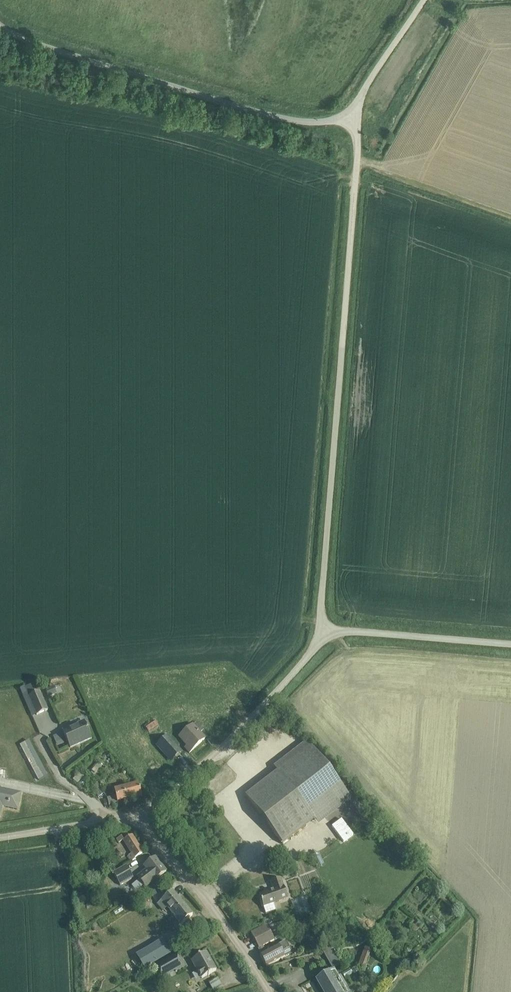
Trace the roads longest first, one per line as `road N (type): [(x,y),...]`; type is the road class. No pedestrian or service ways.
road 1 (unclassified): [(320,631),(357,117)]
road 2 (unclassified): [(0,25),(264,114),(357,117)]
road 3 (unclassified): [(138,817),(273,697),(320,631)]
road 4 (unclassified): [(269,991),(138,817)]
road 5 (unclassified): [(320,631),(510,645)]
road 6 (unclassified): [(0,838),(138,817)]
road 7 (unclassified): [(425,0),(365,89),(357,117)]

